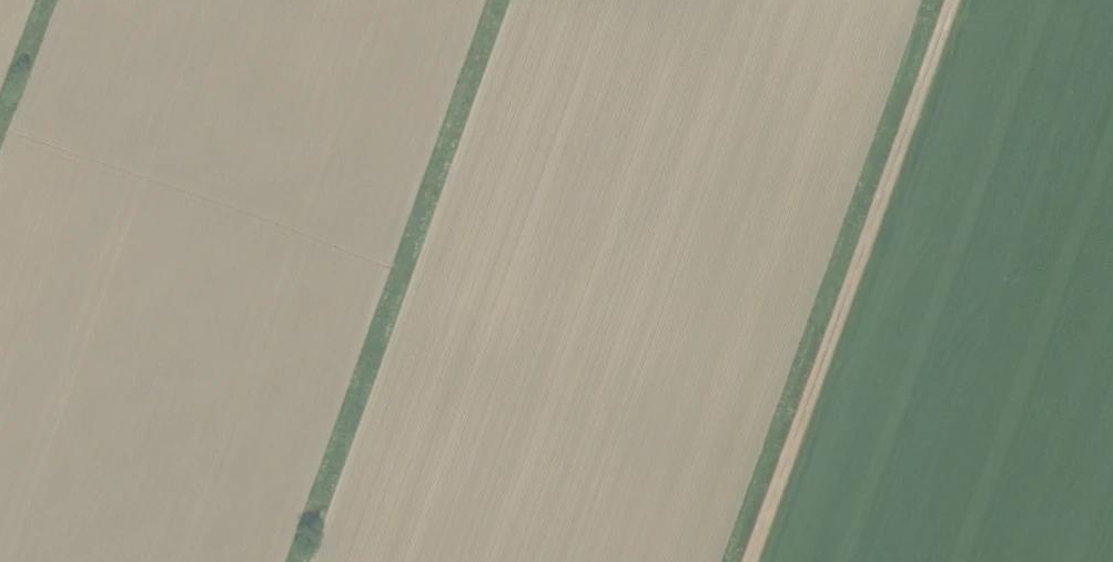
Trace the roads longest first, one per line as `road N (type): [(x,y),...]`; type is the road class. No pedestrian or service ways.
road 1 (track): [(749,561),(952,0)]

